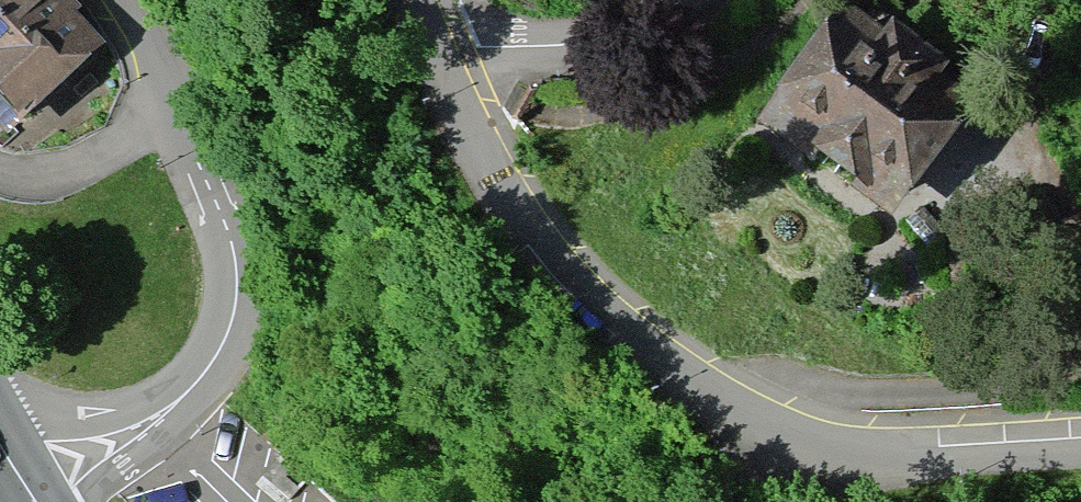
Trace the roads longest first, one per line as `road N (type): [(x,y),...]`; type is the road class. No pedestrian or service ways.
road 1 (residential): [(1080,445),(911,460),(822,445),(724,408),(633,351),(544,270),(477,170),(428,61)]
road 2 (residential): [(120,0),(224,225),(237,287),(210,371),(159,414)]
road 3 (residential): [(428,61),(483,47),(605,45),(655,28),(683,0)]
road 4 (residential): [(159,414),(132,424),(47,408),(0,417)]

